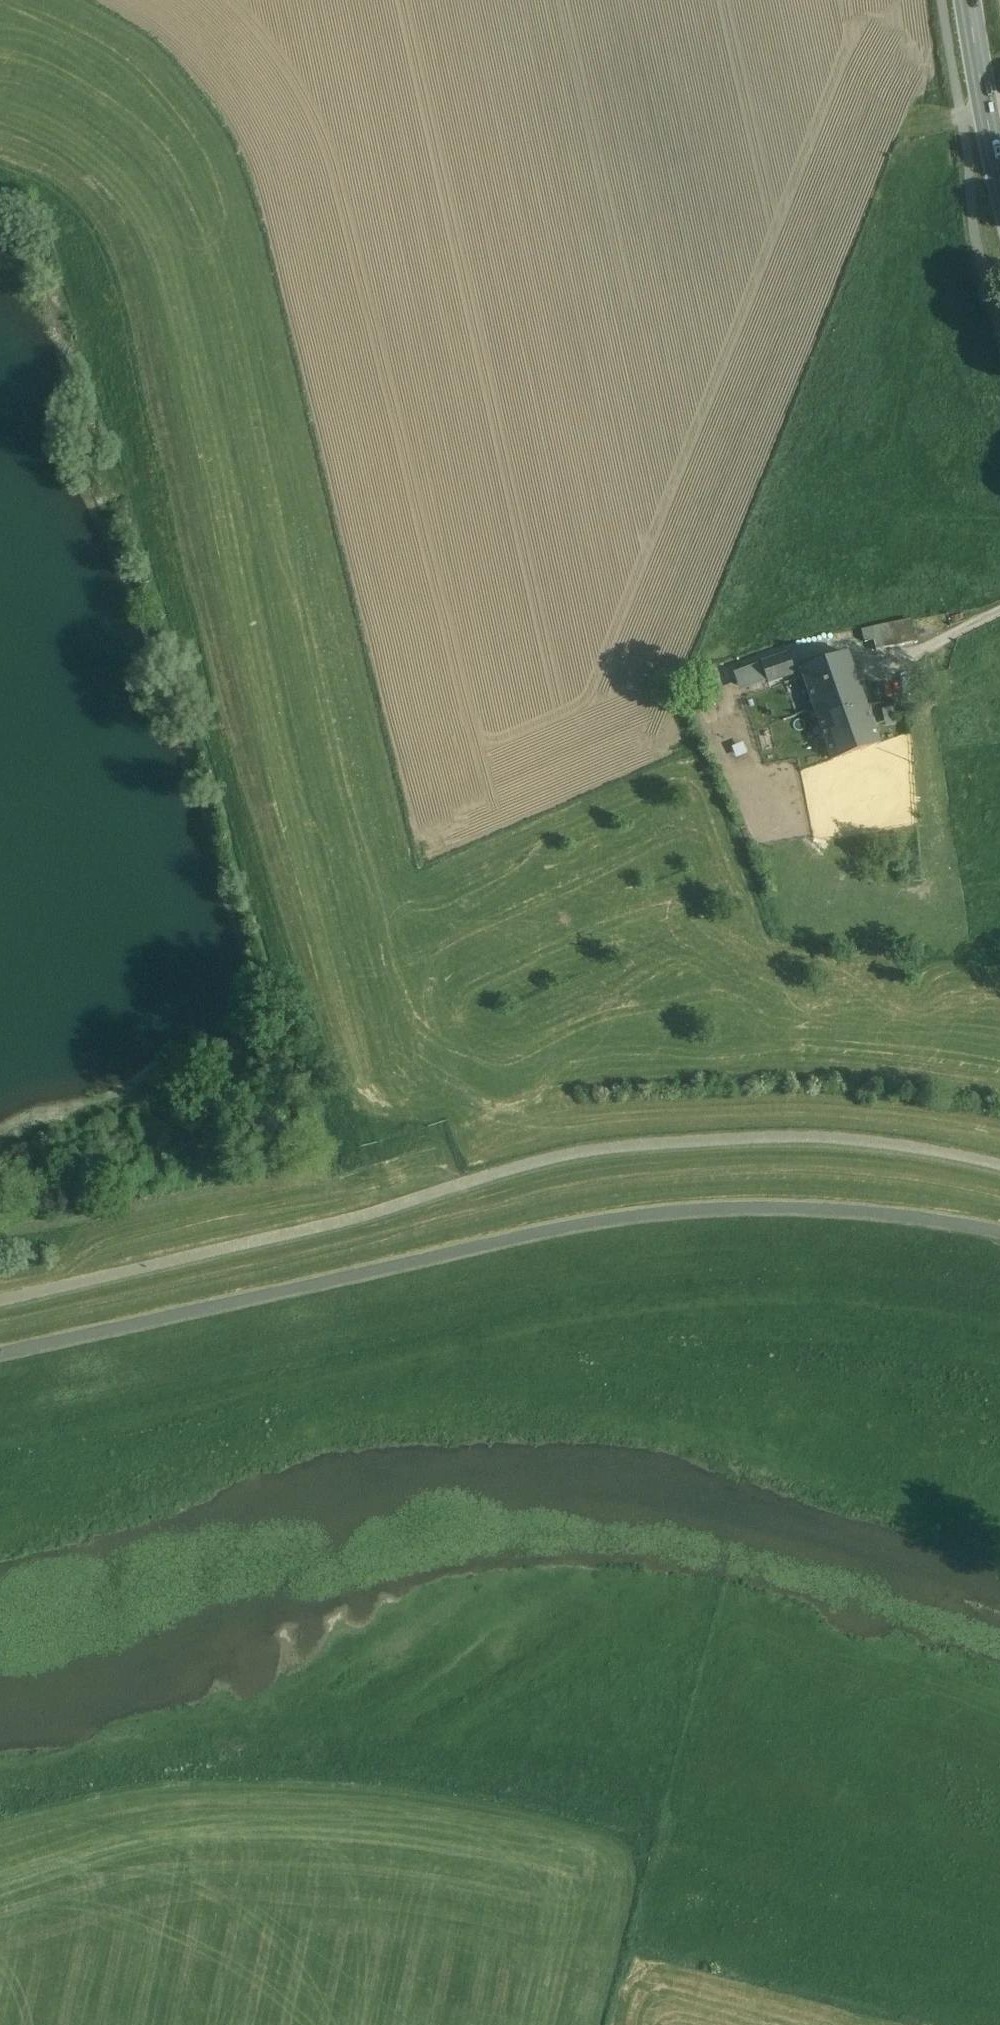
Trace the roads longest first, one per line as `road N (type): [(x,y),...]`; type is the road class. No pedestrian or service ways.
road 1 (track): [(0,1303),(358,1220),(487,1177),(618,1149),(815,1138),(999,1167)]
road 2 (tertiary): [(999,175),(968,0)]

